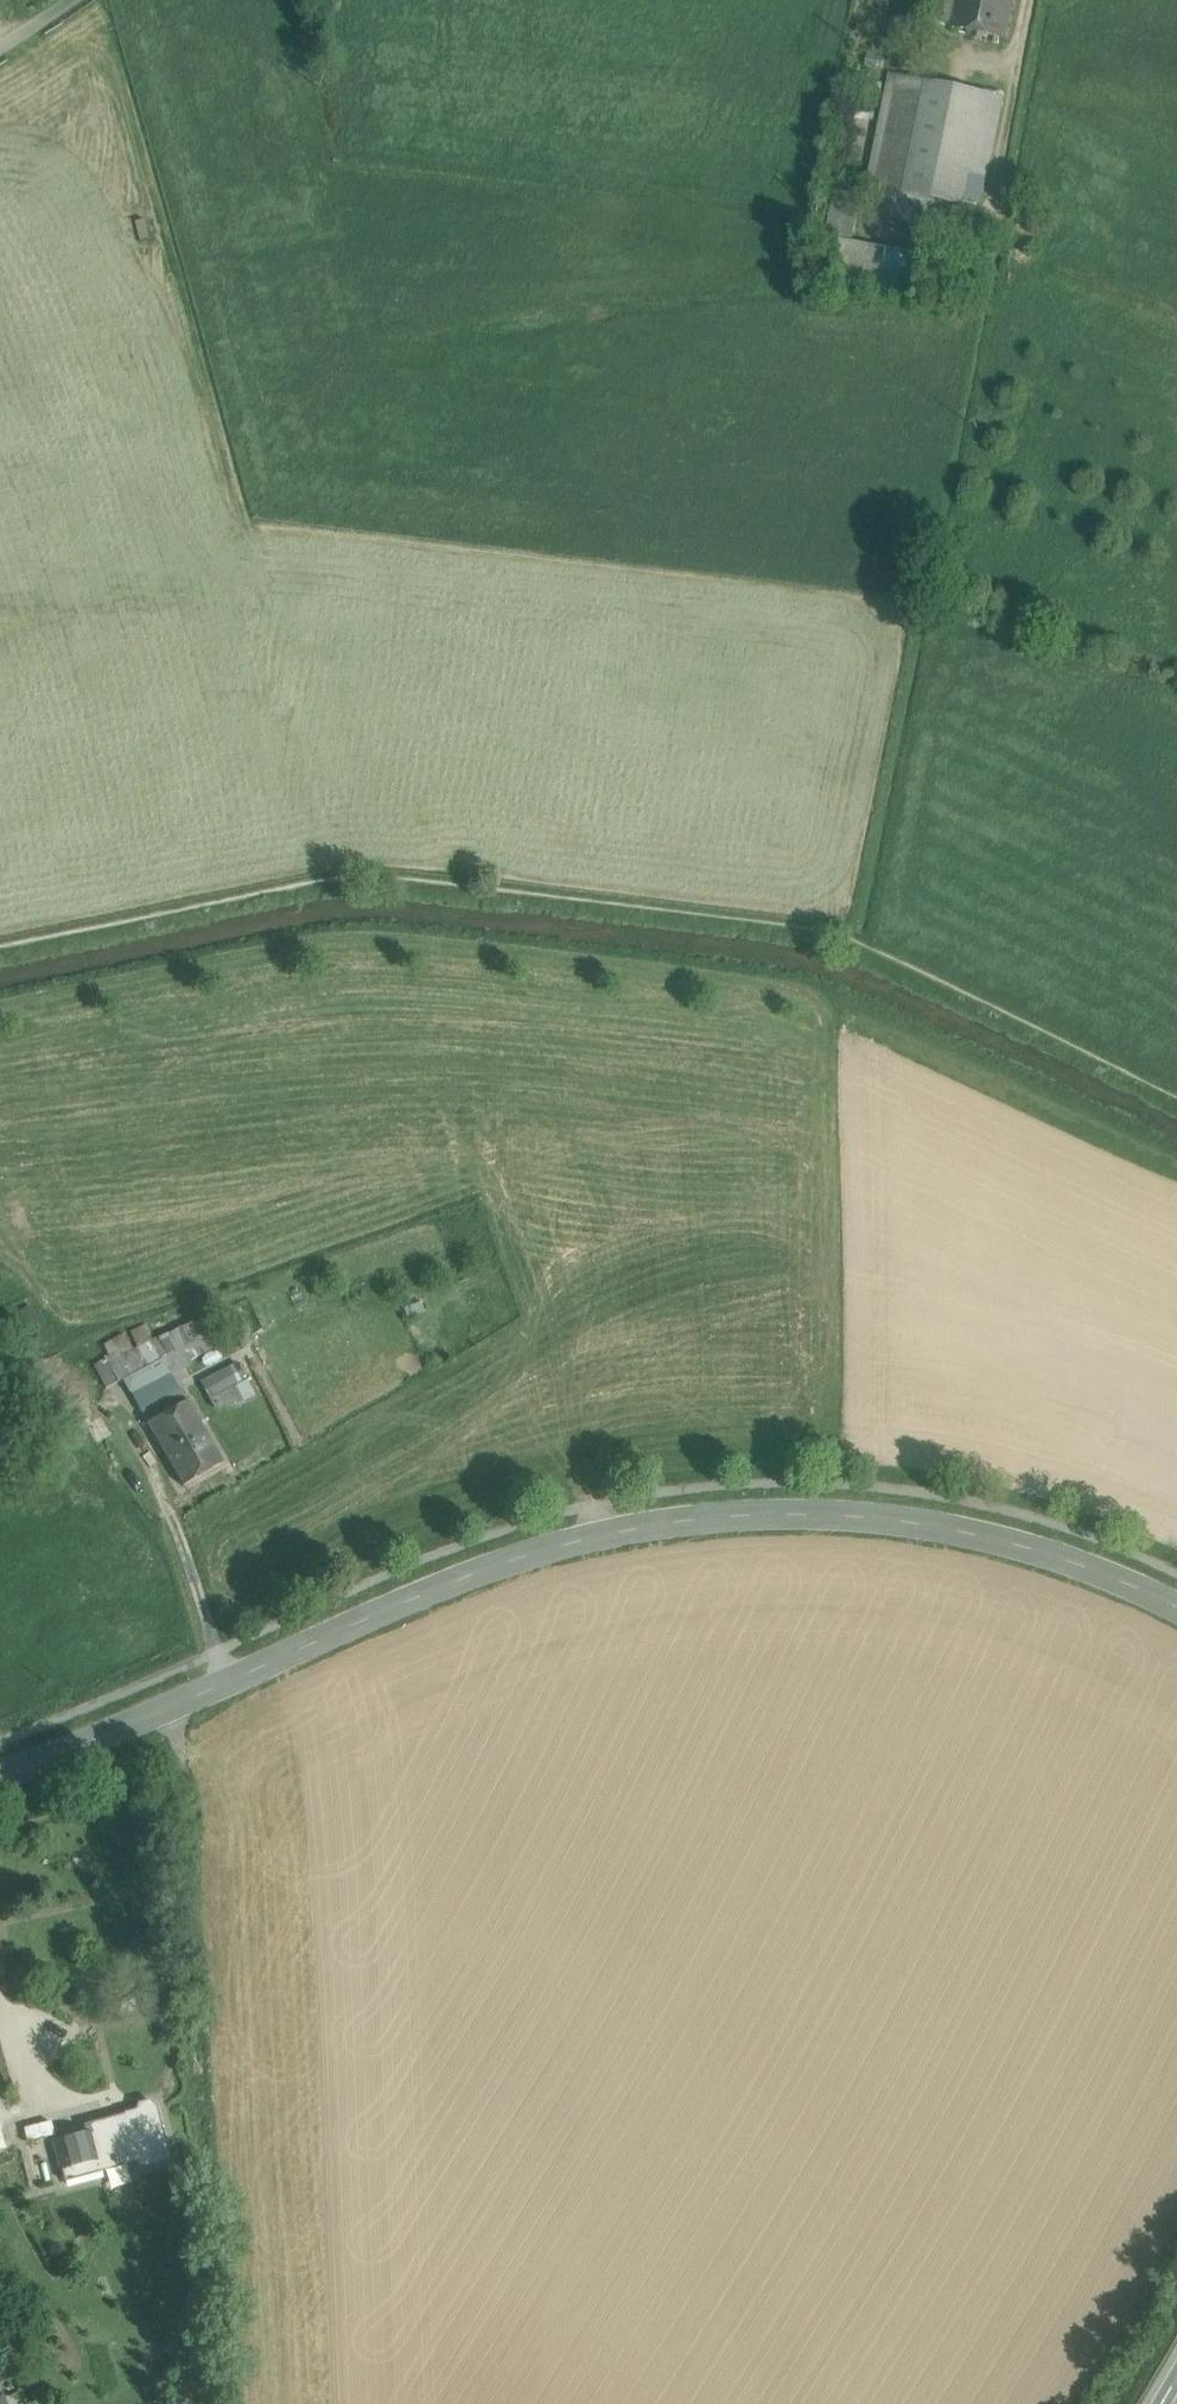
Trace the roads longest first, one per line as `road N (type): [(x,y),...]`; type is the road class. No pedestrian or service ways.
road 1 (tertiary): [(0,1770),(504,1561),(684,1520),(793,1511),(897,1518),(1080,1563),(1176,1605)]
road 2 (track): [(119,1395),(178,1489),(235,1676)]

